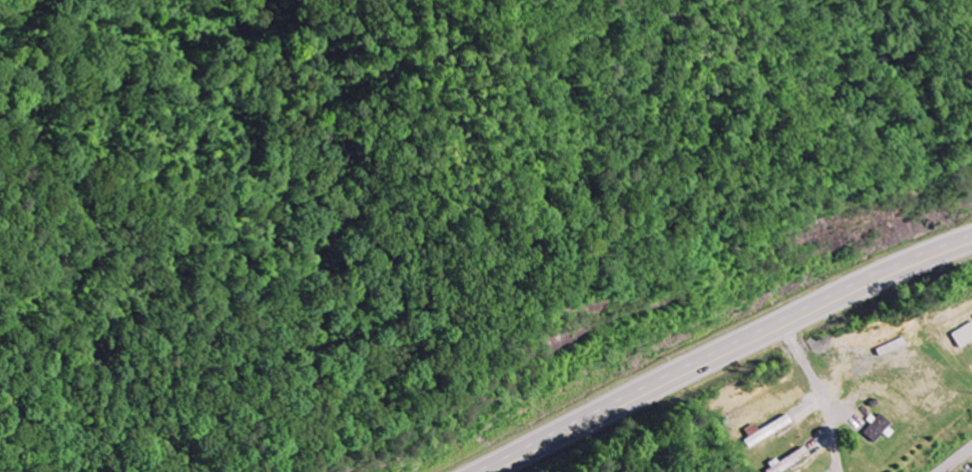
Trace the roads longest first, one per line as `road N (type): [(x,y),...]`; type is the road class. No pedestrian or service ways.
road 1 (trunk): [(971,243),(855,292),(501,471)]

